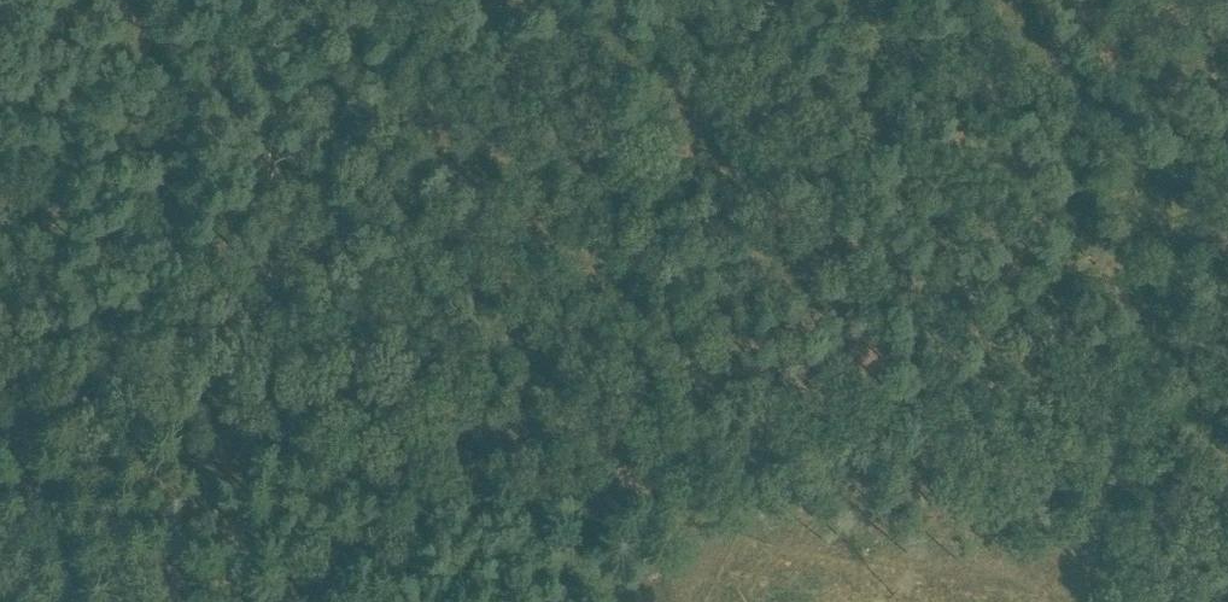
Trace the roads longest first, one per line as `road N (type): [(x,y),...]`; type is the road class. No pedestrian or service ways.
road 1 (track): [(0,385),(1227,499)]

